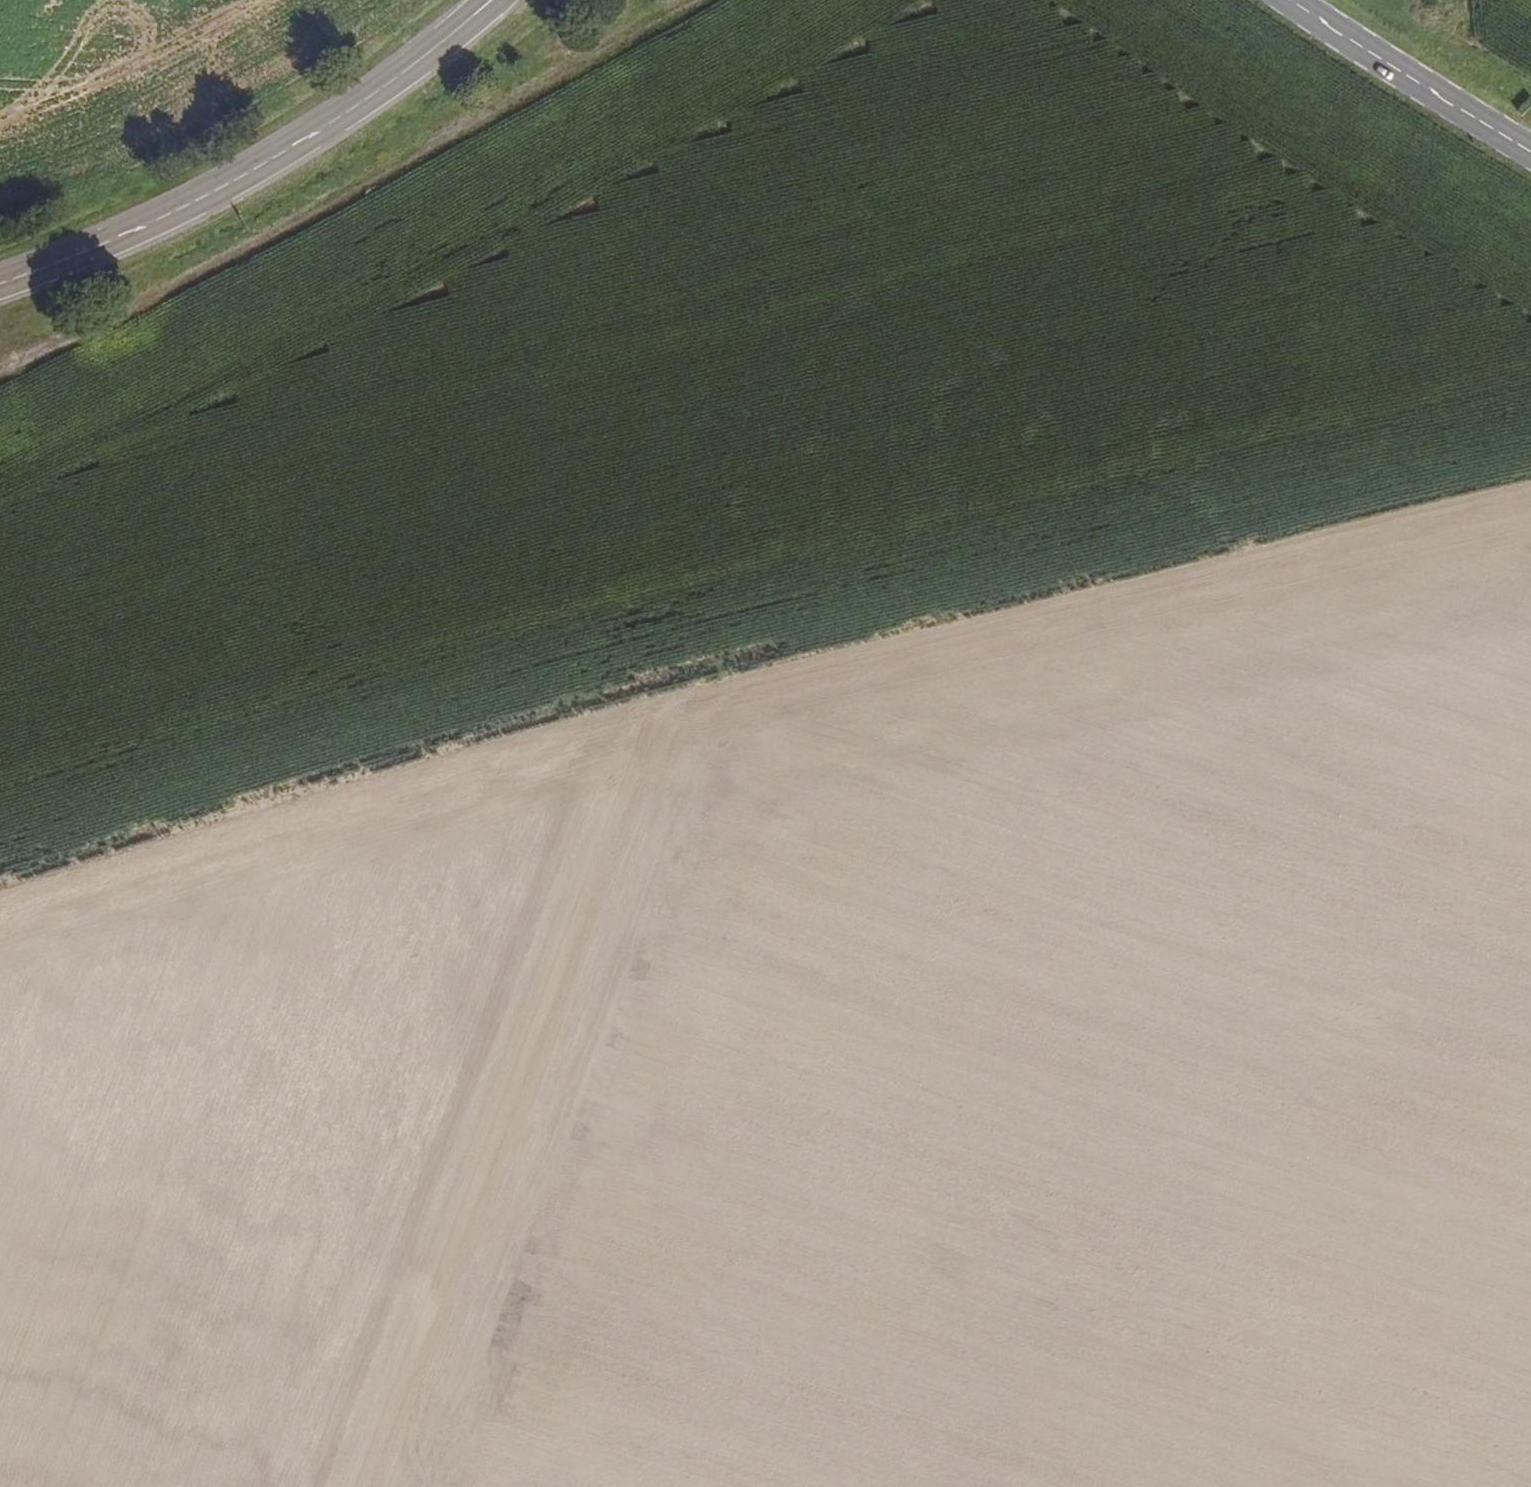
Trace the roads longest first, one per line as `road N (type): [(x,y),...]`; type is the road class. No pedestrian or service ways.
road 1 (secondary): [(0,282),(55,266),(306,136),(487,0)]
road 2 (tertiary): [(1530,153),(1292,0)]

